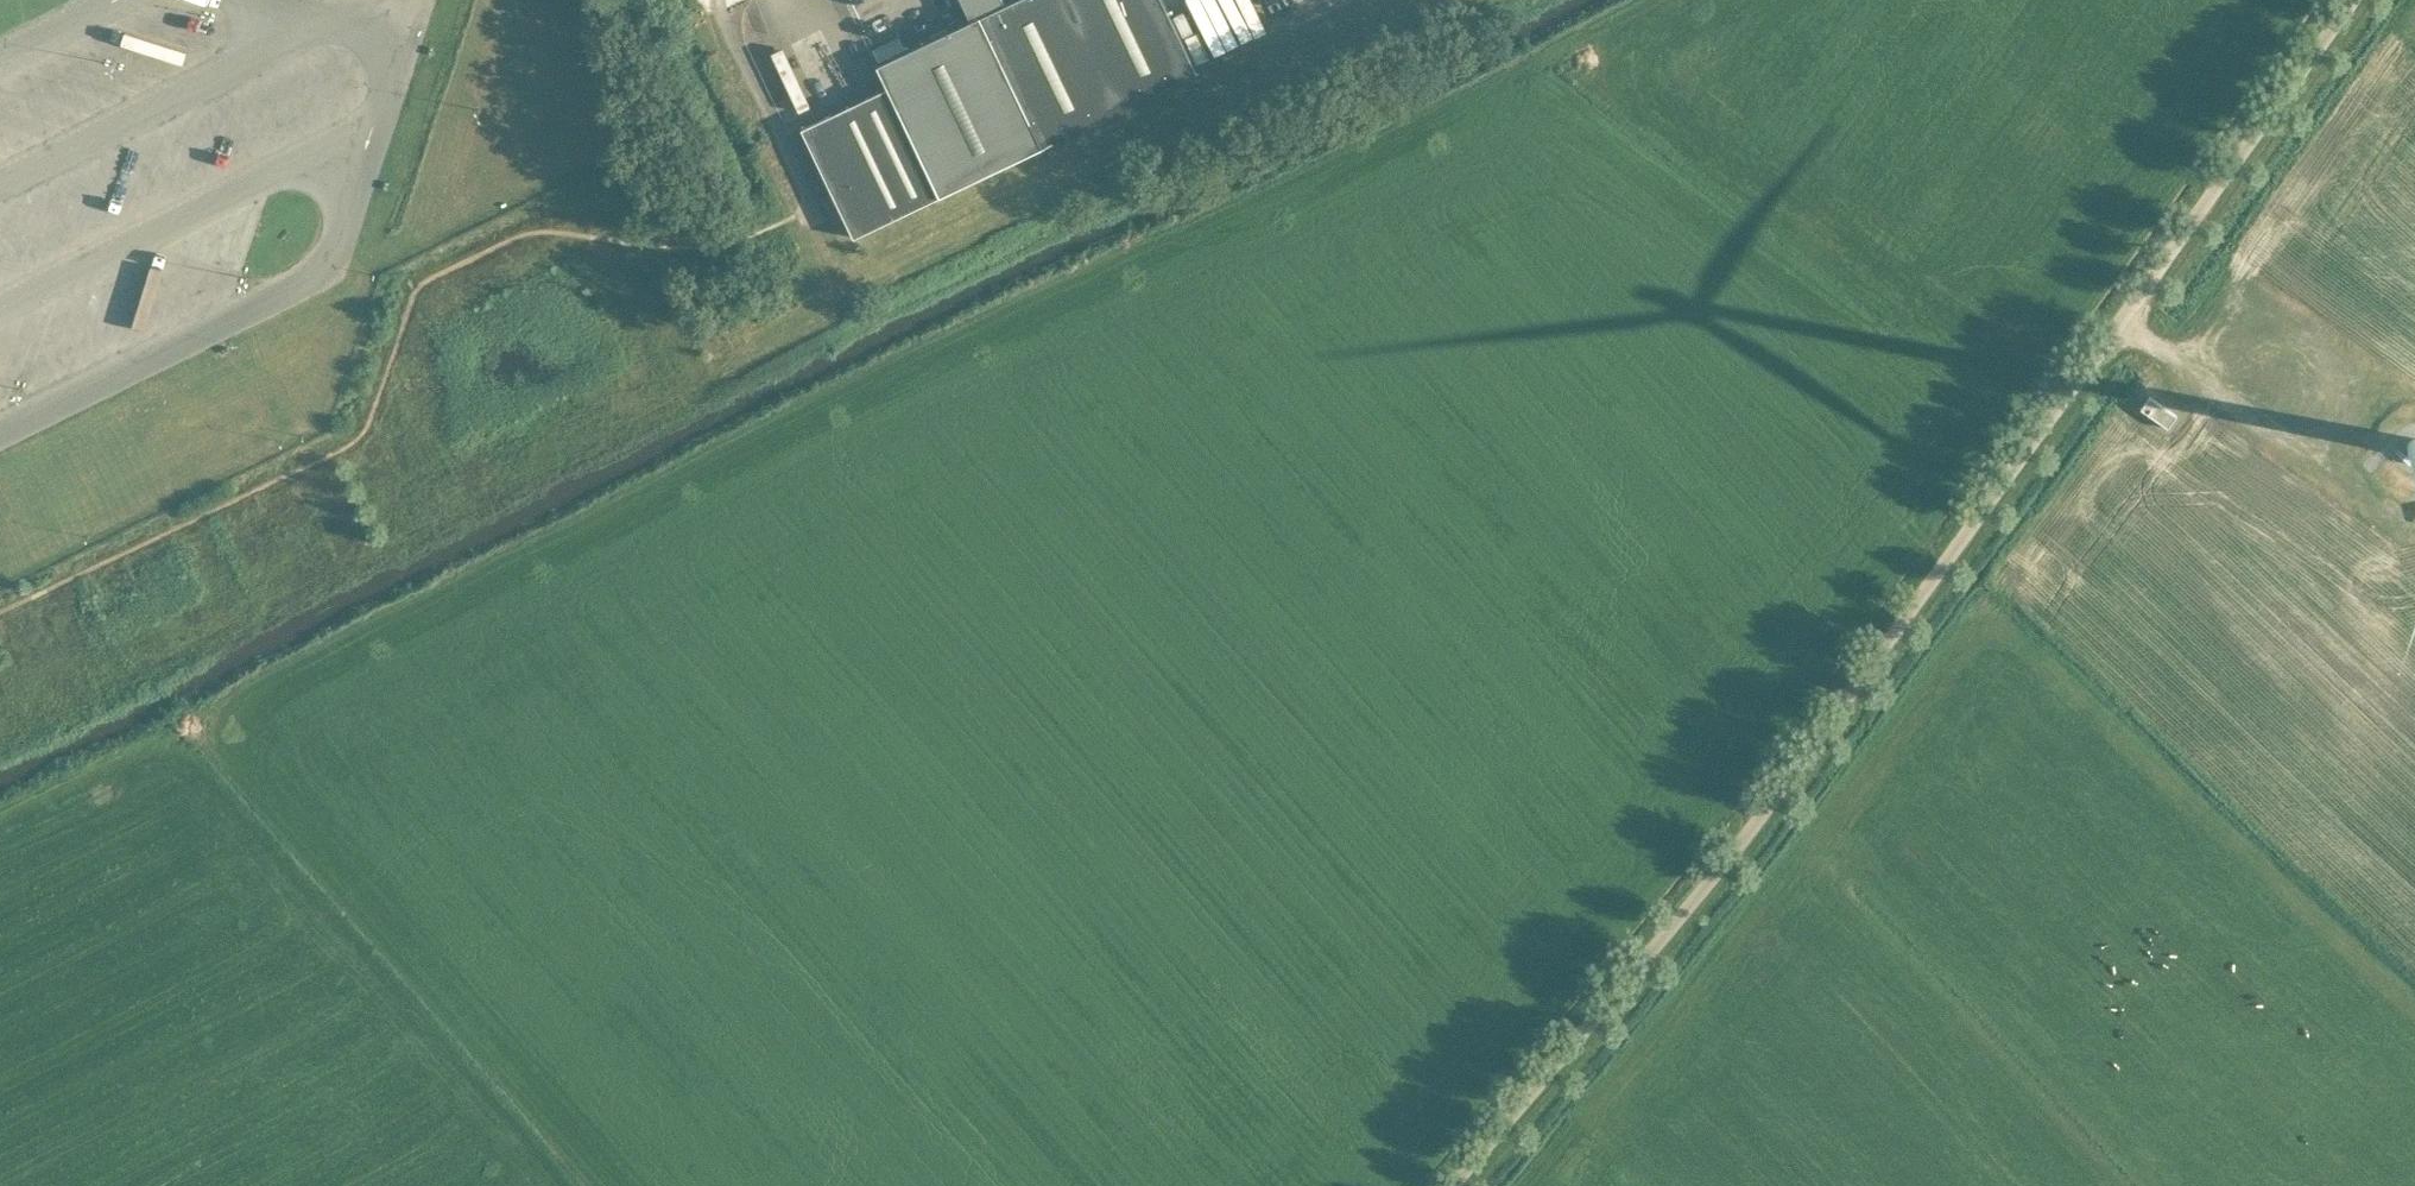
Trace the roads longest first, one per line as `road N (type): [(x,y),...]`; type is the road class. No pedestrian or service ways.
road 1 (unclassified): [(2348,0),(1810,745),(1446,1185)]

